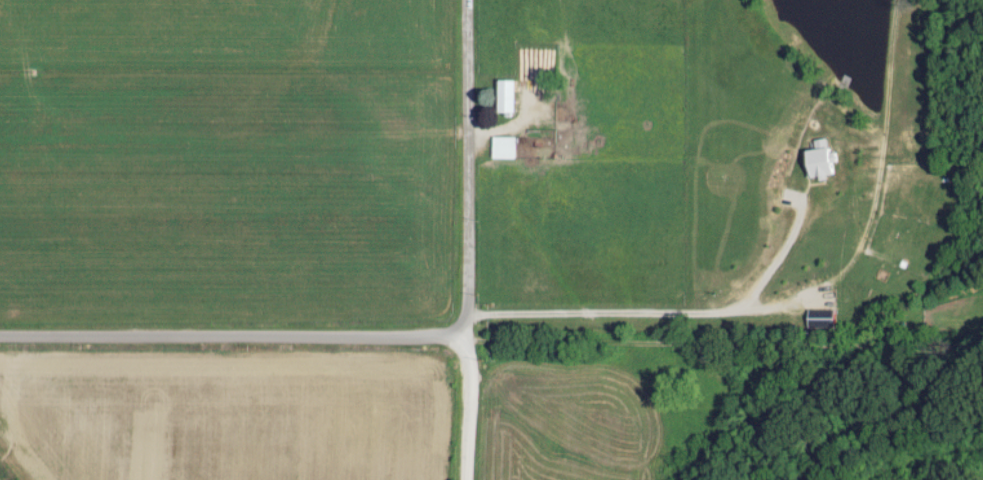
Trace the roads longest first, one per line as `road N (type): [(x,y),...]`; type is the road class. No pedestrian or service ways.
road 1 (residential): [(468,341),(876,340),(982,359)]
road 2 (residential): [(0,337),(468,341)]
road 3 (residential): [(468,341),(469,0)]
road 4 (residential): [(462,479),(468,341)]

